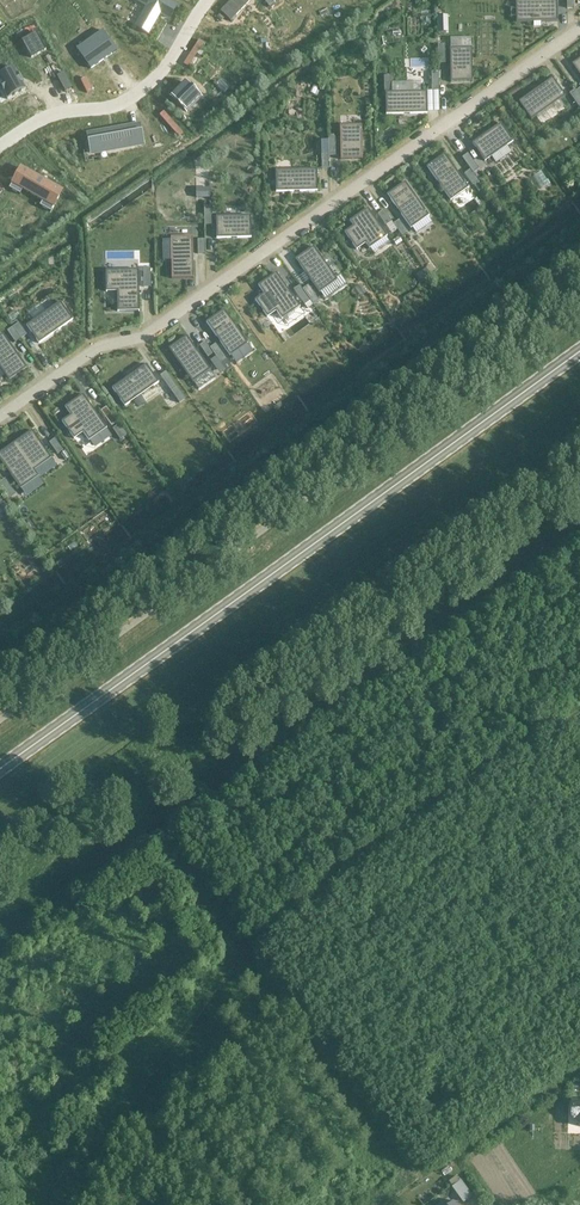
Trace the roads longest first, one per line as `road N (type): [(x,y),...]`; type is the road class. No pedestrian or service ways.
road 1 (secondary): [(0,769),(579,350)]
road 2 (residential): [(579,30),(144,337),(98,347),(0,416)]
road 3 (residential): [(207,0),(148,89),(114,106),(49,115),(0,149)]

